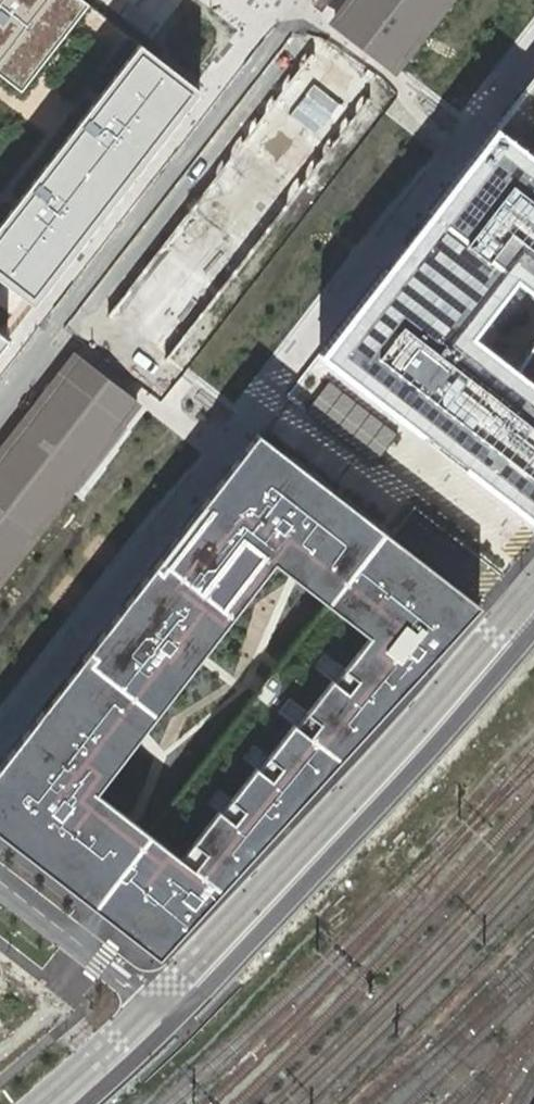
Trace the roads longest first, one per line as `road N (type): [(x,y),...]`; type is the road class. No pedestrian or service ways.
road 1 (residential): [(191,1007),(533,630)]
road 2 (residential): [(0,882),(138,992),(191,1007)]
road 3 (residential): [(85,1103),(191,1007)]

